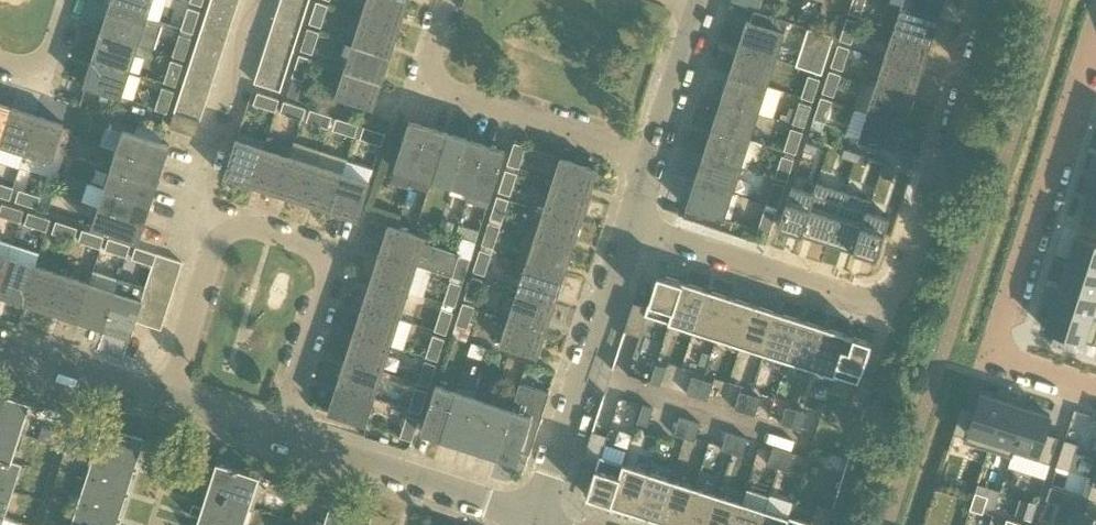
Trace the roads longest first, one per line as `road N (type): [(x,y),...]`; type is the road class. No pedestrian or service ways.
road 1 (residential): [(631,225),(857,300),(885,295),(908,271),(994,0)]
road 2 (residential): [(535,521),(0,349)]
road 3 (residential): [(1095,386),(992,353),(1095,37)]
road 4 (residential): [(535,521),(631,225)]
road 5 (residential): [(631,225),(704,0)]

